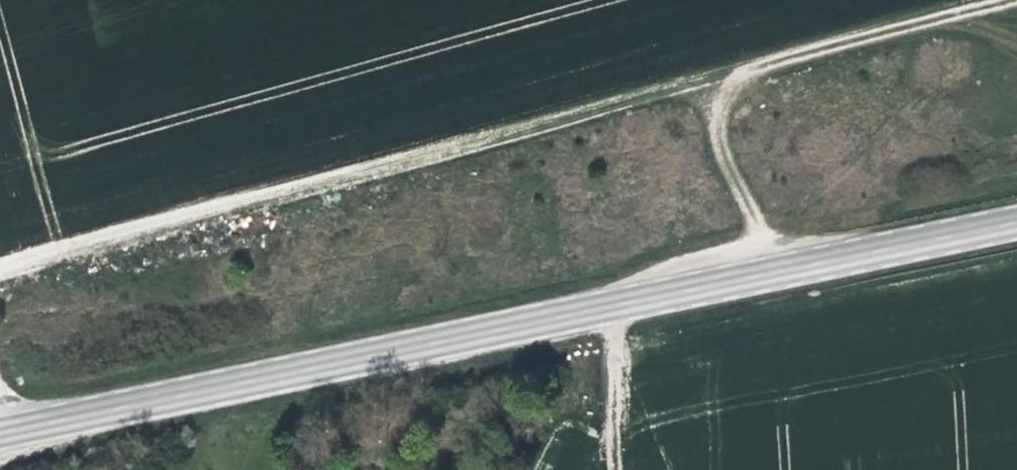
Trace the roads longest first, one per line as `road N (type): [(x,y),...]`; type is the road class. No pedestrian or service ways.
road 1 (primary): [(0,431),(1016,222)]
road 2 (track): [(0,276),(974,0)]
road 3 (track): [(609,469),(587,374),(529,469)]

